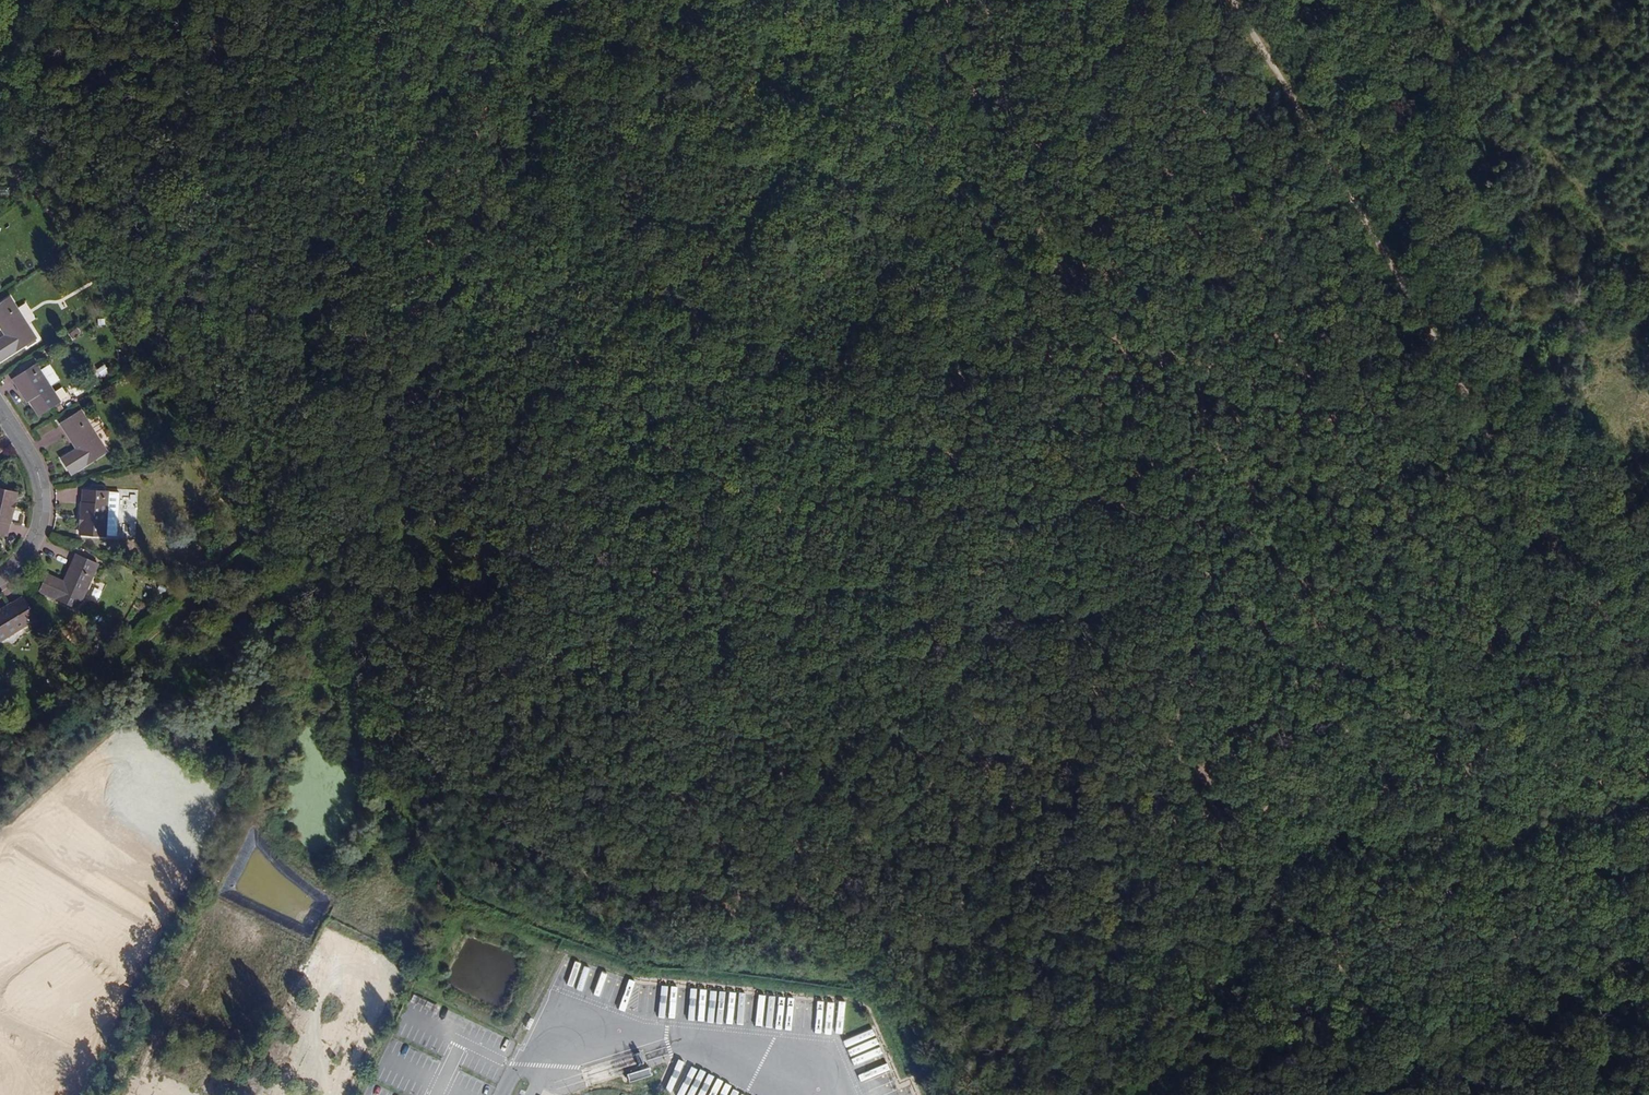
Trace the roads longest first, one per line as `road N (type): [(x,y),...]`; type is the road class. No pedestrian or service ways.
road 1 (track): [(1231,0),(1562,560),(1648,682)]
road 2 (residential): [(0,575),(32,544),(41,499),(30,457),(0,409)]
road 3 (residential): [(49,1094),(68,1052),(0,1021)]

